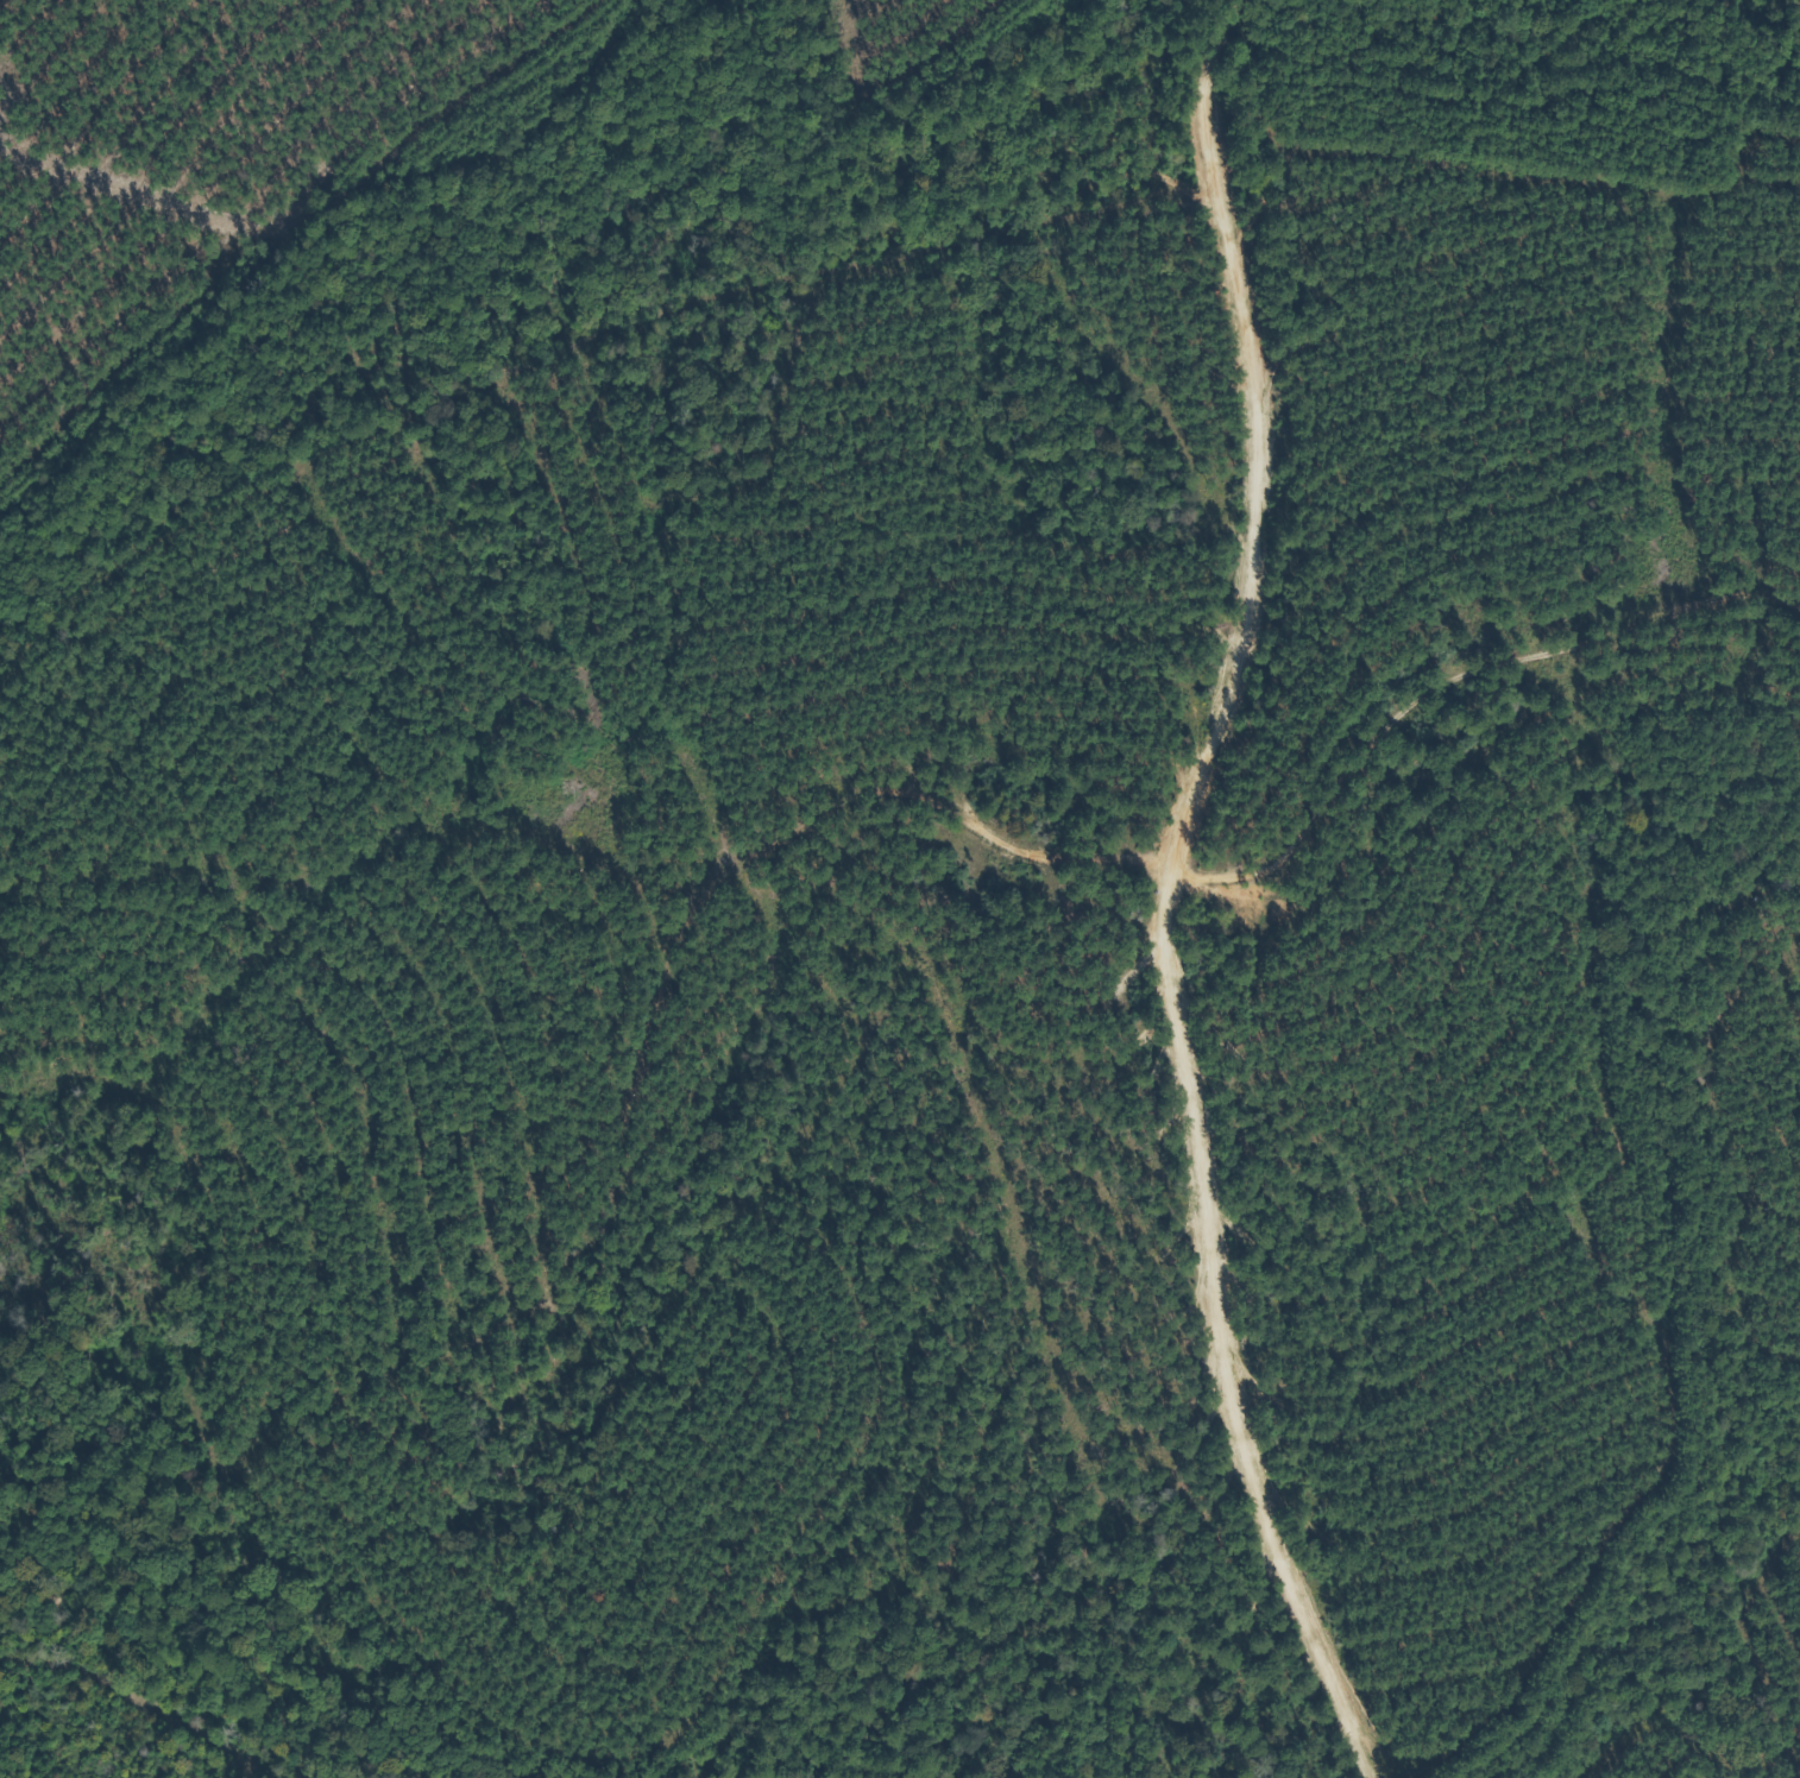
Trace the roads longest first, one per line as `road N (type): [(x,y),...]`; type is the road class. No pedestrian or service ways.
road 1 (residential): [(1345,1777),(1279,1645),(1273,1597),(1221,1468),(1173,1106),(1191,834),(1173,799),(1239,473),(1215,213),(1230,0)]
road 2 (residential): [(1799,649),(1686,628),(1574,651),(1349,751),(1273,817),(1191,834)]

